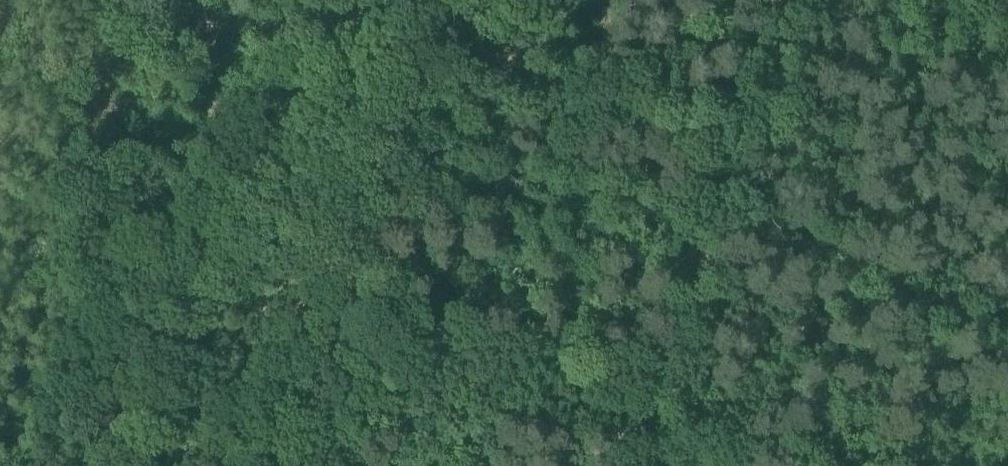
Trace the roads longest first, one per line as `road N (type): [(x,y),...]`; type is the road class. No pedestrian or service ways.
road 1 (track): [(774,0),(666,399)]
road 2 (track): [(173,282),(221,79),(217,40),(198,0)]
road 3 (track): [(121,465),(173,282)]

